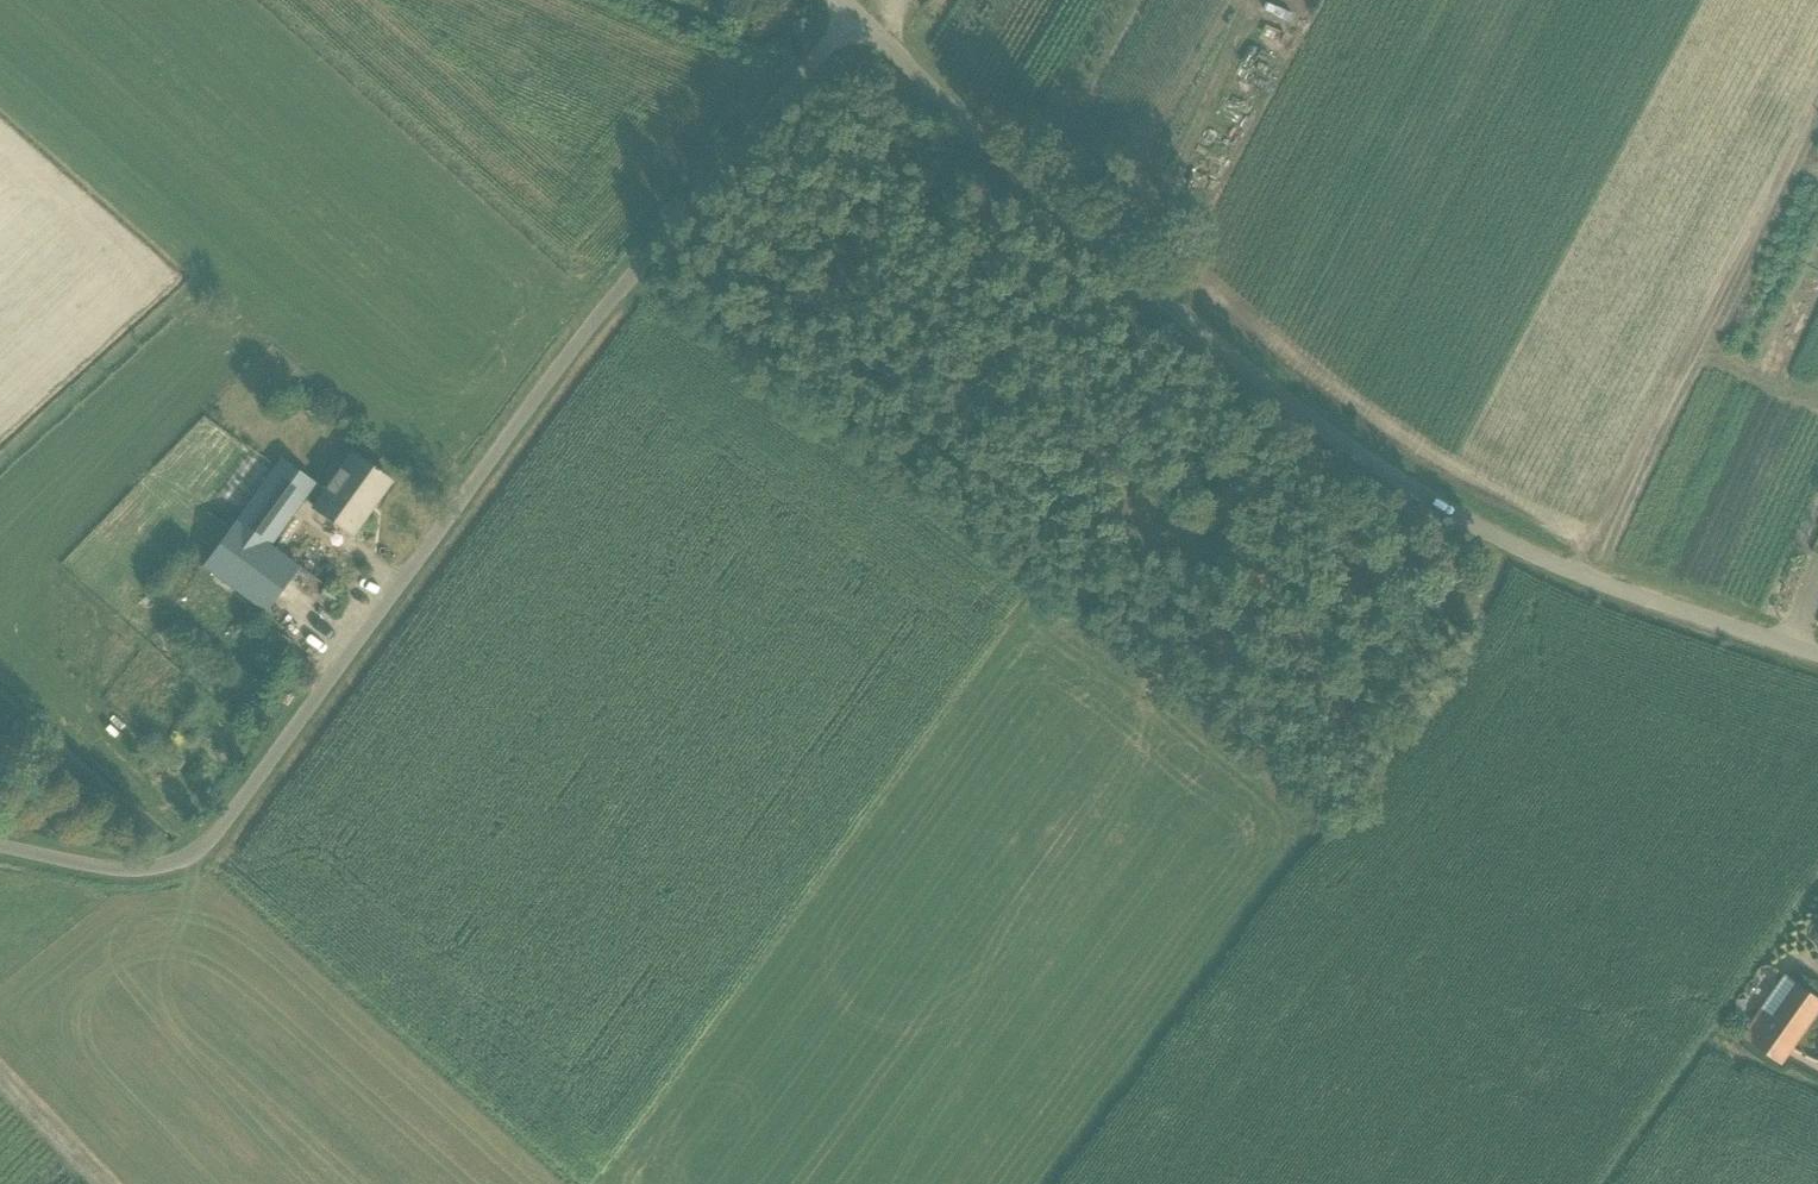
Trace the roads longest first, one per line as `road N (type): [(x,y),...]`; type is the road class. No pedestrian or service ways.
road 1 (track): [(0,845),(152,869),(194,853),(853,10)]
road 2 (unclassified): [(1817,651),(1571,571),(1345,447),(1202,336),(842,0)]

